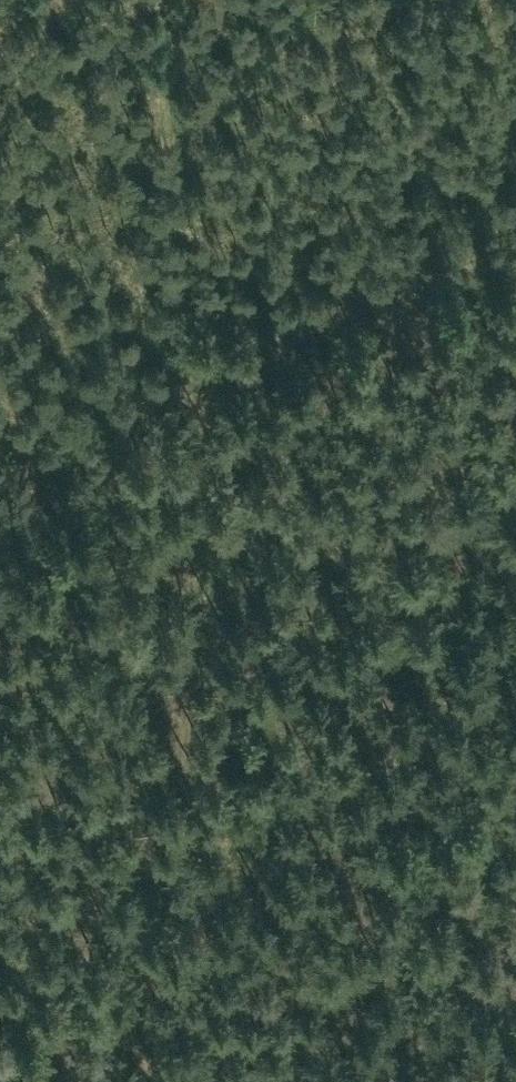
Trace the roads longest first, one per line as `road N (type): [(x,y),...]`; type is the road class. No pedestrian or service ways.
road 1 (track): [(0,454),(515,218)]

